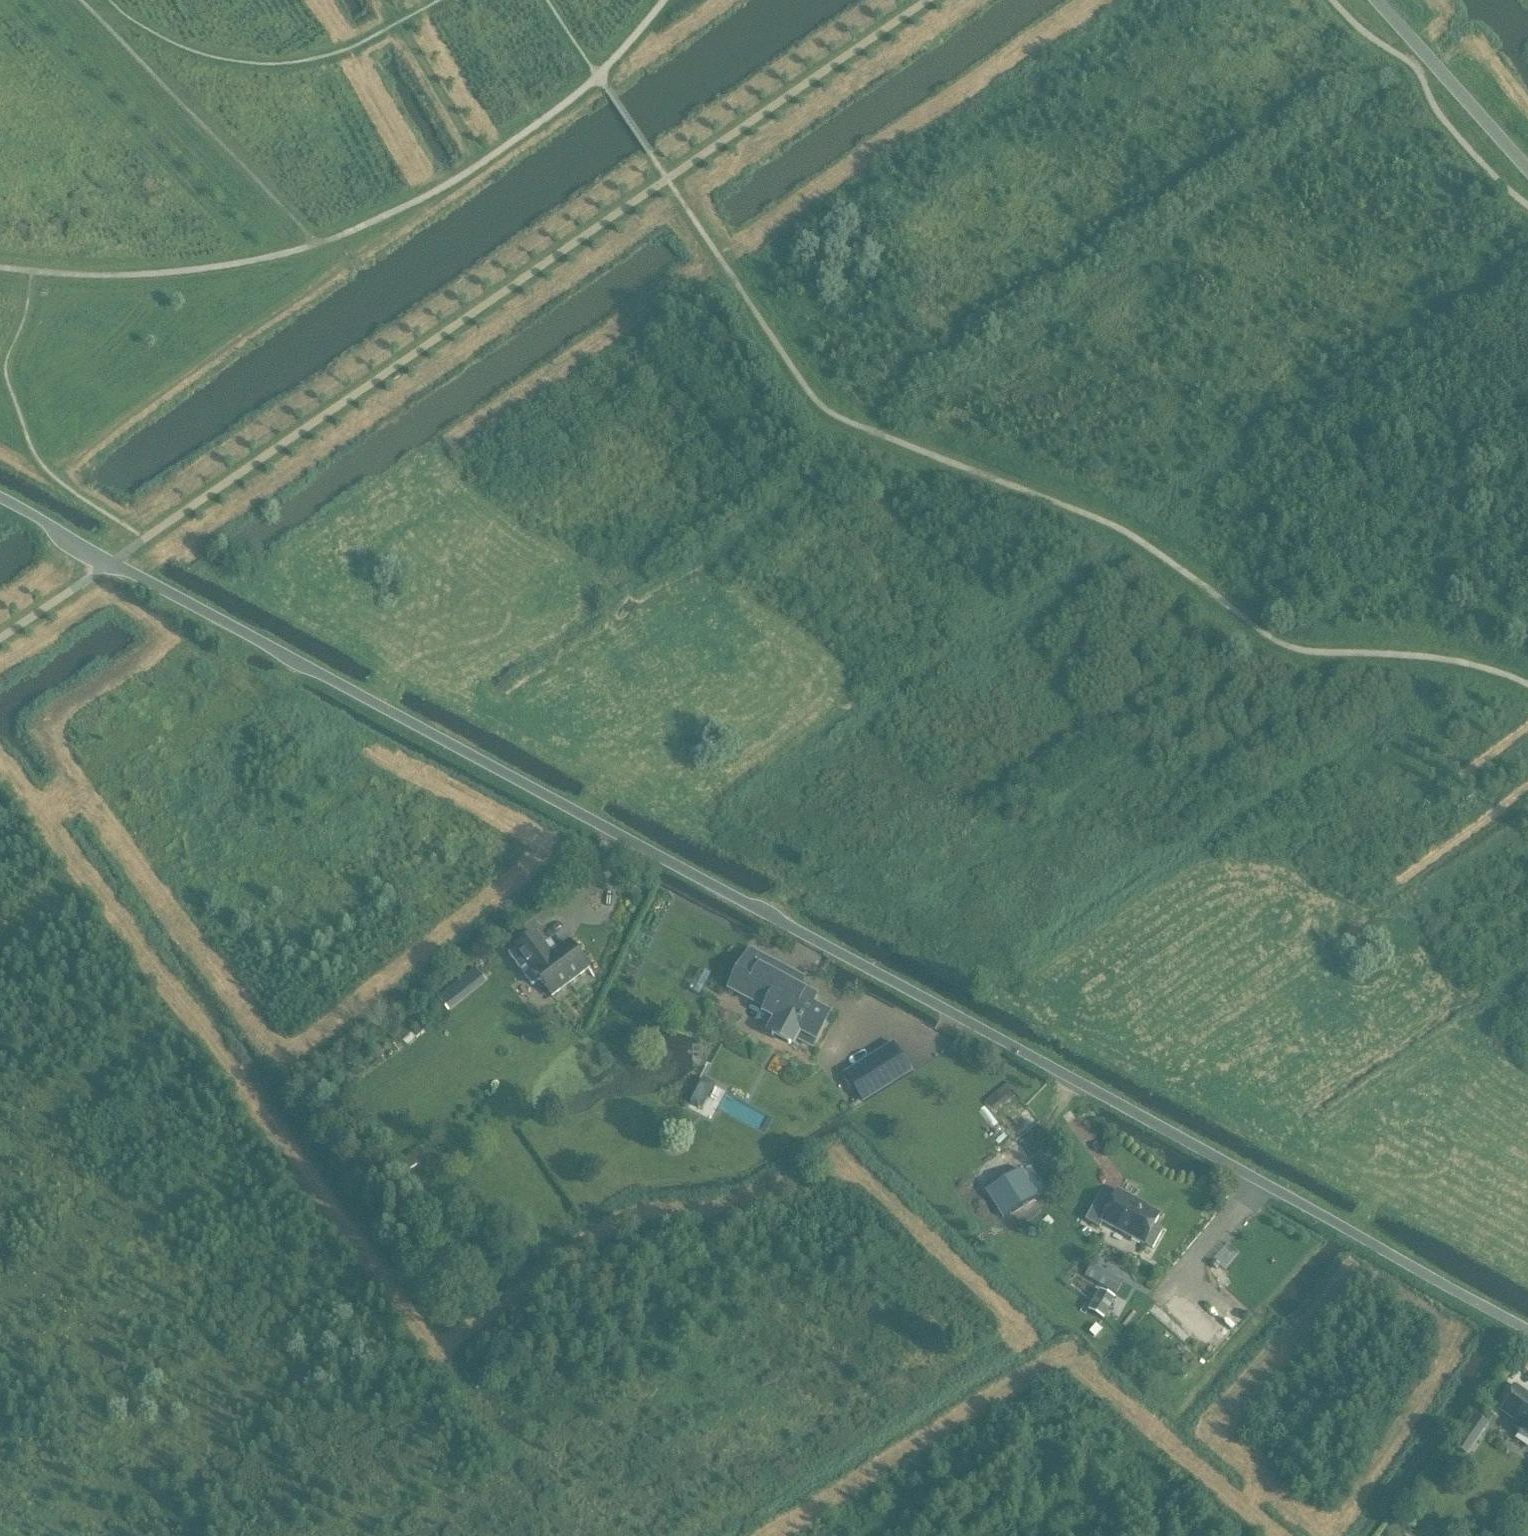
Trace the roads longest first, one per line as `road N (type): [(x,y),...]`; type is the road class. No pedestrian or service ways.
road 1 (residential): [(1366,1240),(0,502)]

